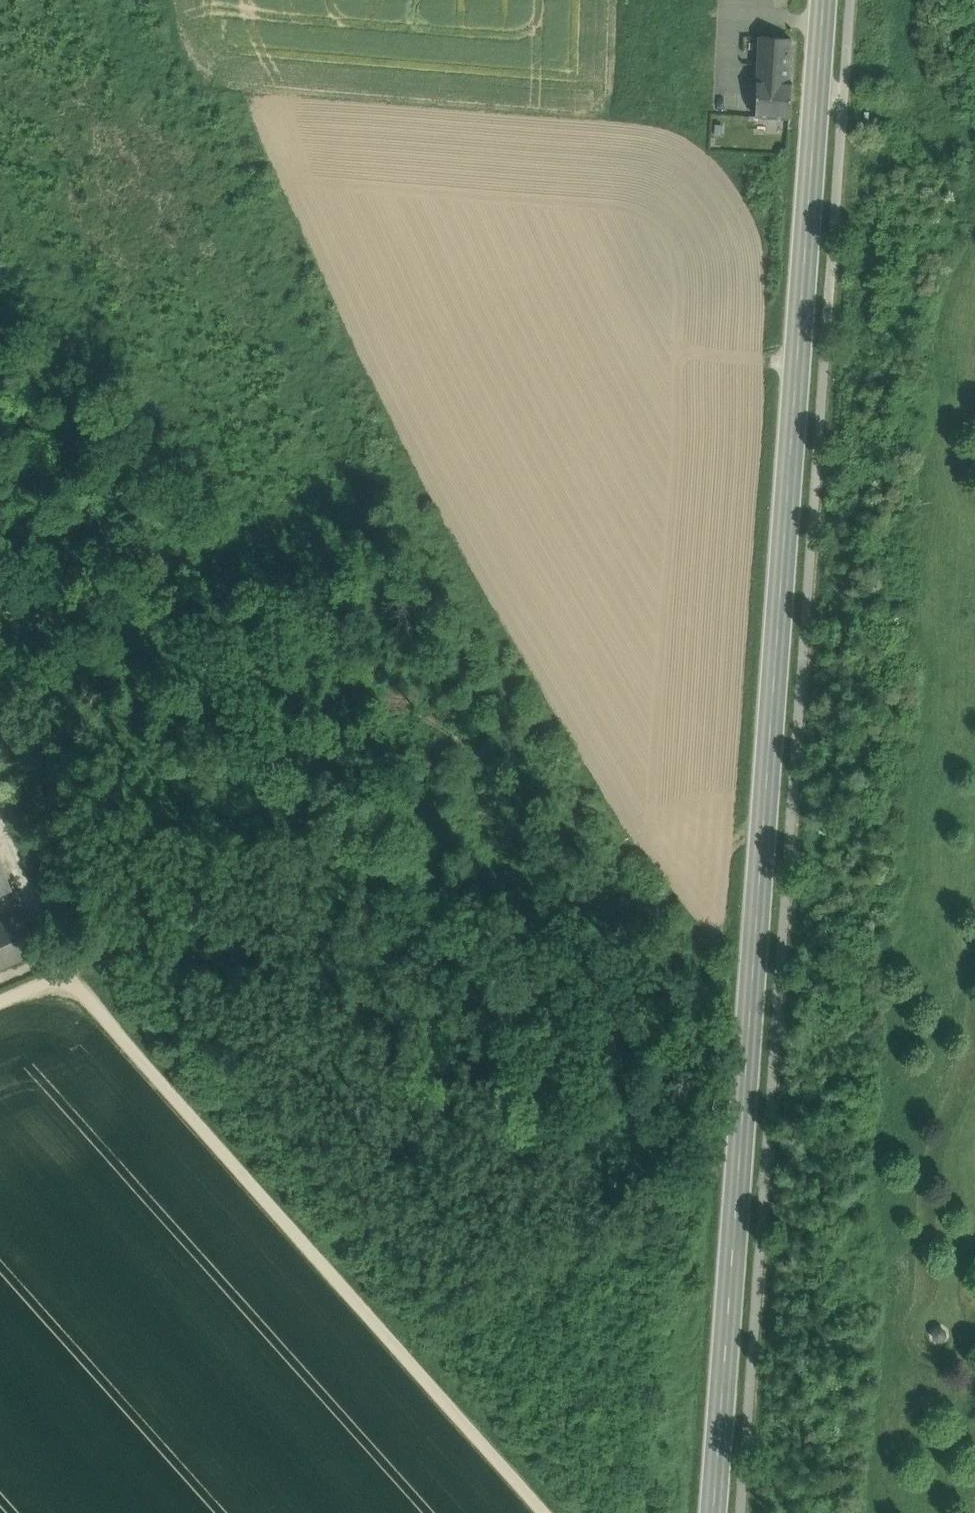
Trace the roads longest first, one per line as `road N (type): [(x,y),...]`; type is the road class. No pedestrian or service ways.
road 1 (secondary): [(821,0),(712,1512)]
road 2 (unclassified): [(0,1002),(63,977),(546,1512)]

